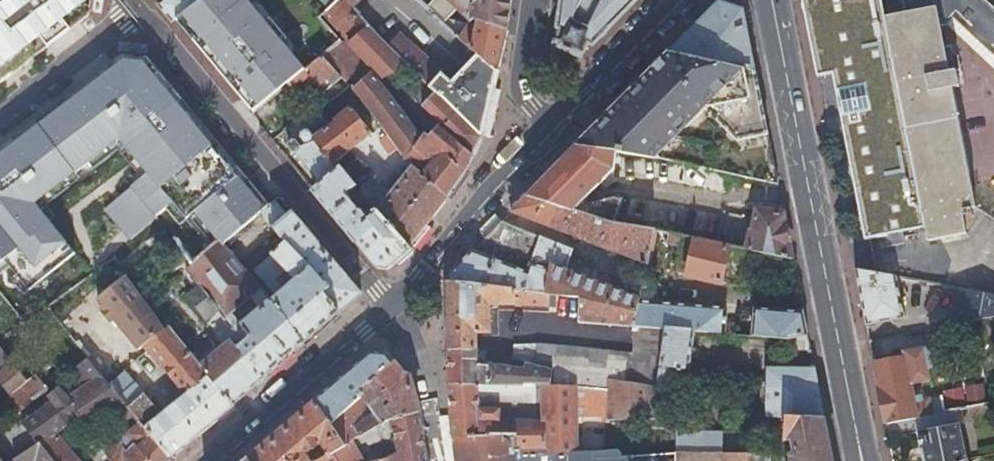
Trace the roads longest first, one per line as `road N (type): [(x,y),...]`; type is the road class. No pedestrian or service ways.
road 1 (secondary): [(766,0),(863,460)]
road 2 (residential): [(391,312),(139,6)]
road 3 (residential): [(678,0),(512,173)]
road 4 (residential): [(391,312),(211,460)]
road 5 (residential): [(512,173),(391,312)]
road 6 (residential): [(139,6),(0,113)]
road 7 (residential): [(534,0),(512,173)]

